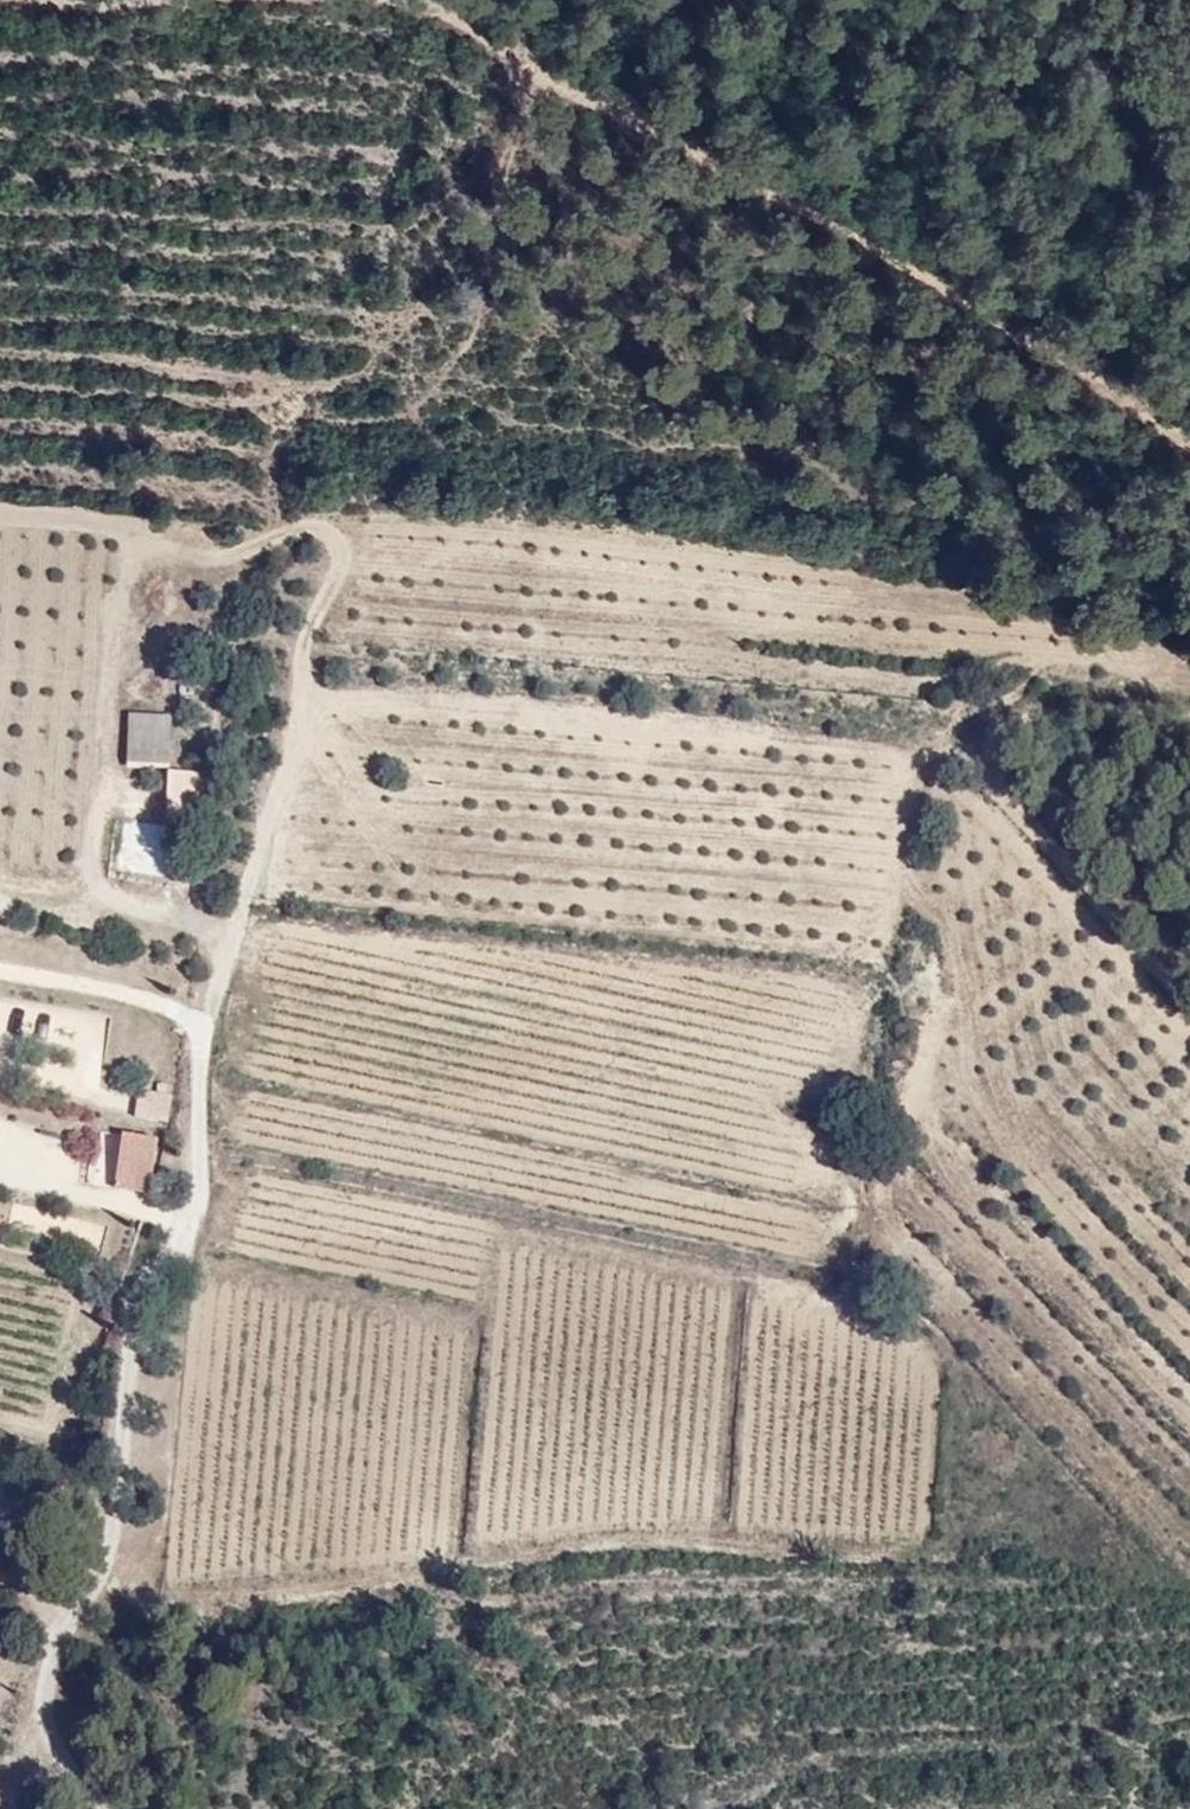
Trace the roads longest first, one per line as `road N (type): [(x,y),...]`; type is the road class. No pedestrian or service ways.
road 1 (track): [(92,0),(366,6),(442,18),(962,301),(1189,446)]
road 2 (track): [(1189,705),(1018,711),(973,757),(1189,984)]

